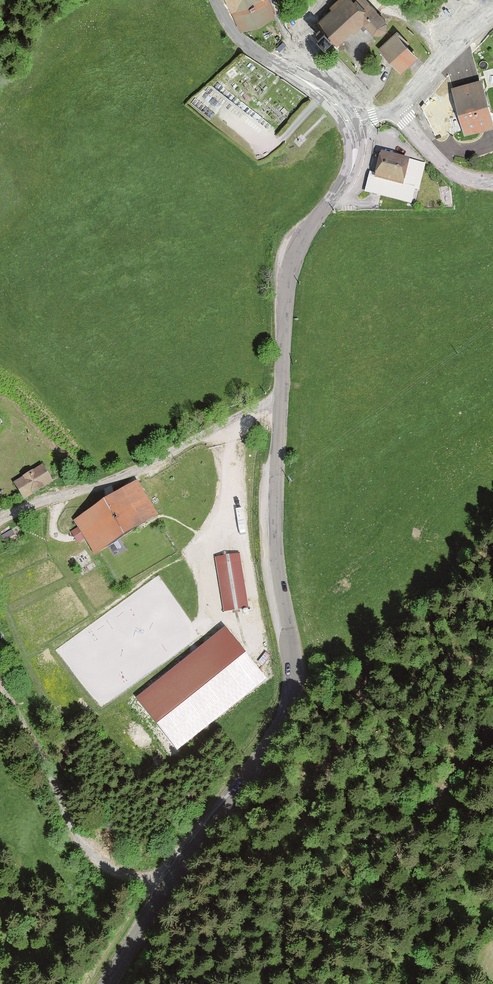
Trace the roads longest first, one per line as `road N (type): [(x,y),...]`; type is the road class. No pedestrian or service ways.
road 1 (tertiary): [(165,894),(265,750),(291,698),(276,554),(282,391)]
road 2 (unclassified): [(282,391),(110,483),(0,520)]
road 3 (tertiary): [(282,391),(292,264),(353,167),(351,124)]
road 4 (unclassified): [(0,683),(52,778),(64,819),(86,850),(109,870),(165,894)]
road 5 (tertiary): [(351,124),(316,88),(247,45),(215,0)]
road 6 (residential): [(395,111),(492,12)]
road 7 (residential): [(492,182),(456,173),(395,111)]

